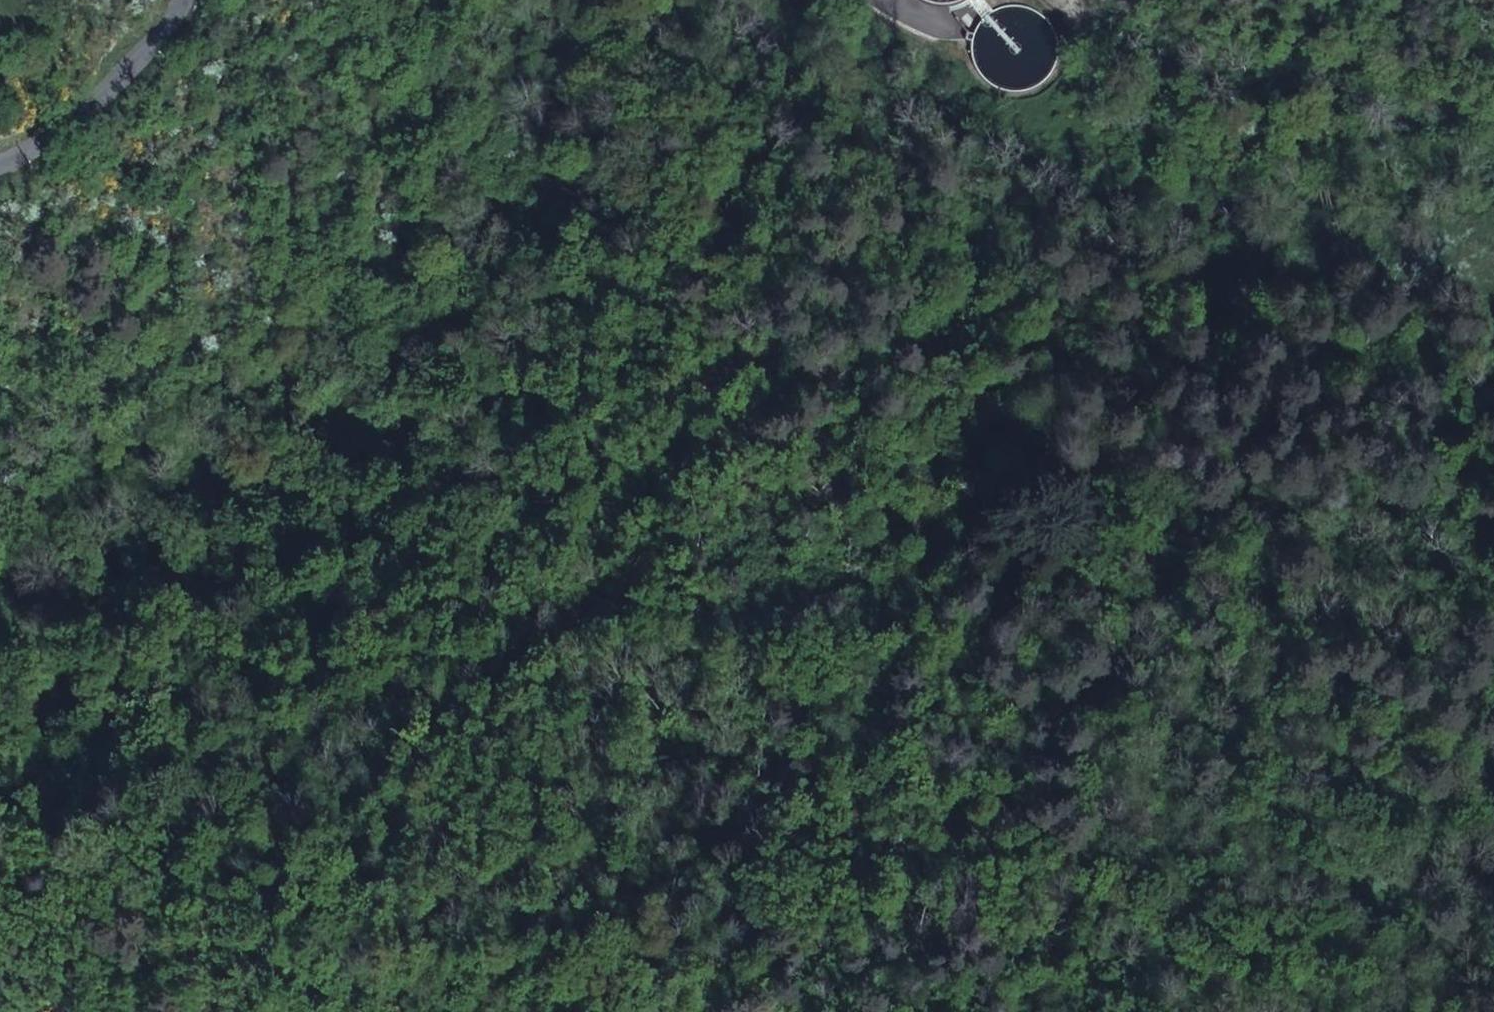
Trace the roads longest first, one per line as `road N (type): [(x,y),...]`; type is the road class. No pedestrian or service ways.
road 1 (track): [(773,0),(792,30),(1068,221),(1493,317)]
road 2 (unclassified): [(209,0),(205,22),(111,134),(0,164)]

